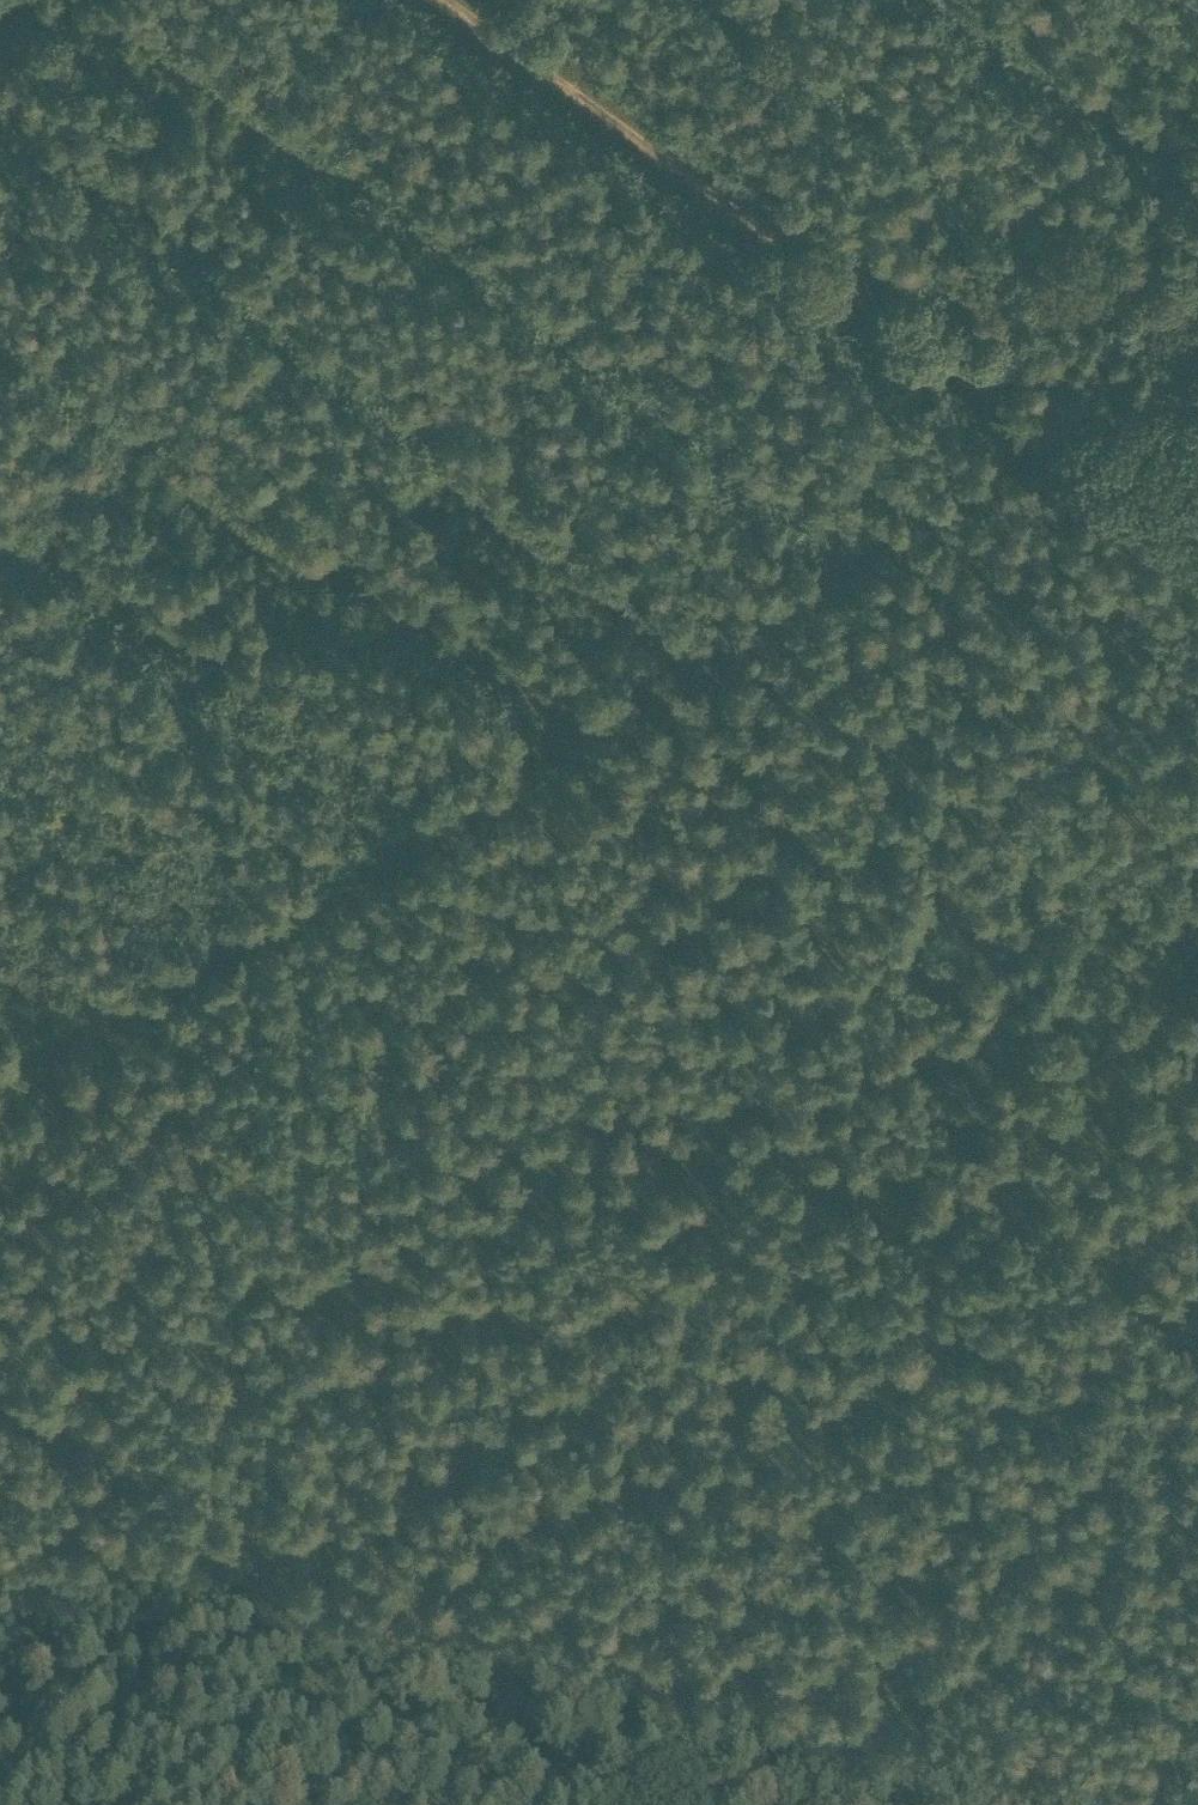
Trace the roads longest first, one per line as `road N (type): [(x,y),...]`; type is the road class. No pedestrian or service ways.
road 1 (track): [(0,1075),(1023,429)]
road 2 (track): [(600,1804),(0,1386)]
road 3 (track): [(1023,429),(437,0)]
road 4 (track): [(743,1804),(1197,1503)]
road 5 (track): [(1197,555),(1023,429)]
road 6 (track): [(1023,429),(1197,319)]

